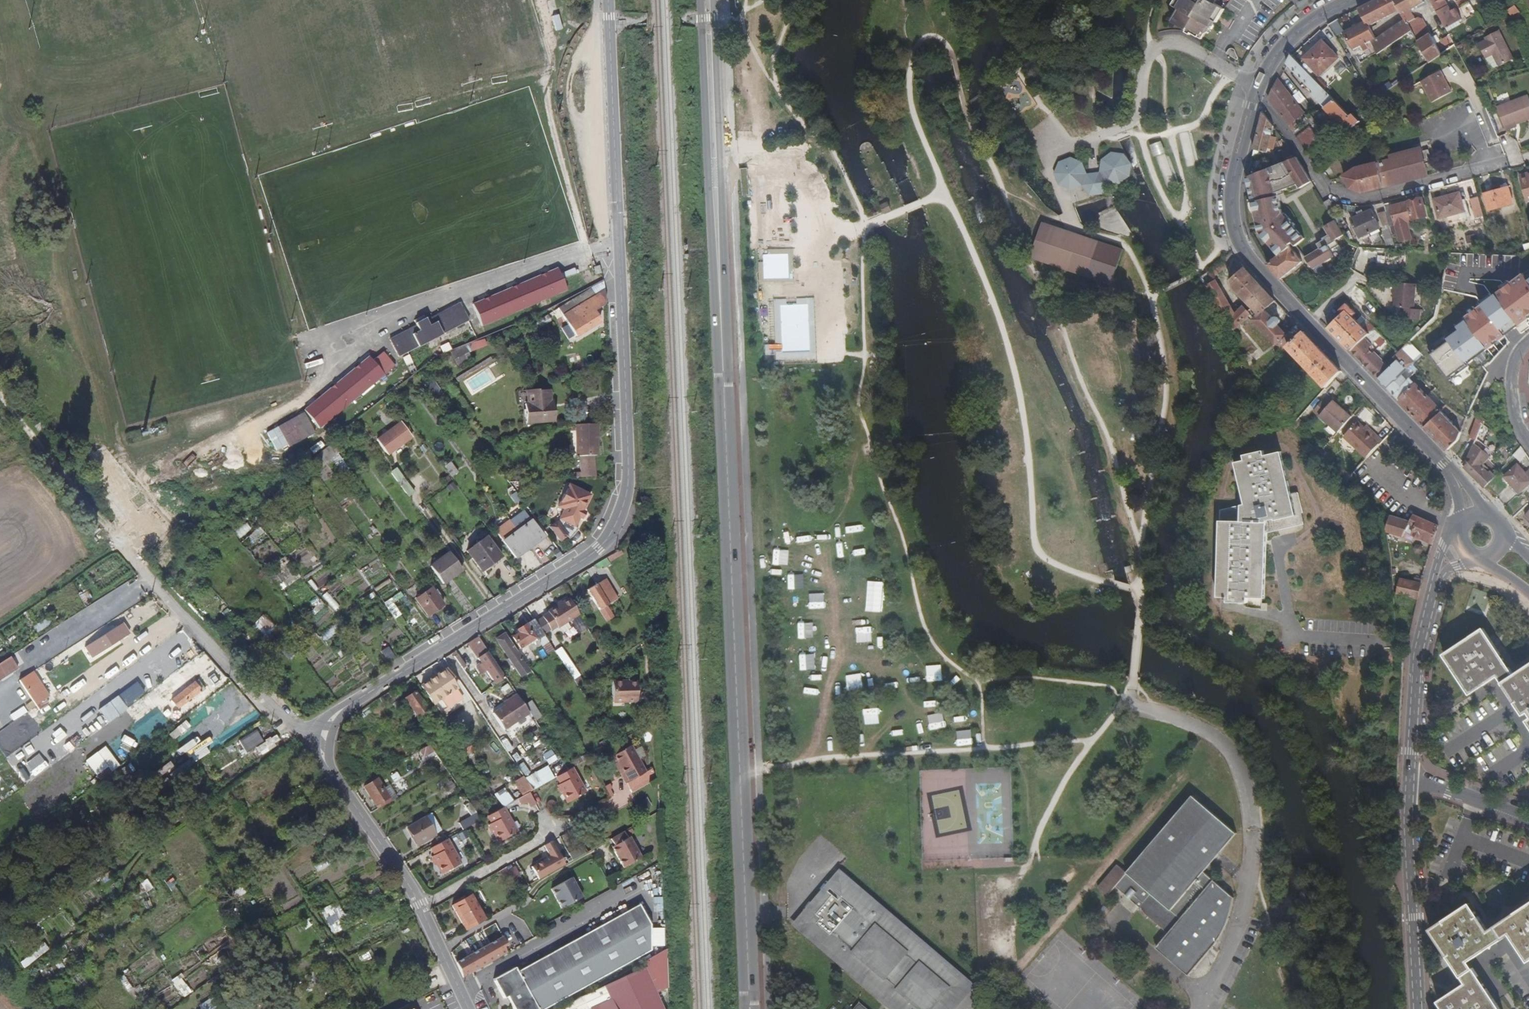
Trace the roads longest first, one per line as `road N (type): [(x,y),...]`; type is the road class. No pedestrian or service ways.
road 1 (tertiary): [(749,992),(706,0)]
road 2 (residential): [(607,0),(629,466),(621,513),(580,562),(346,706),(322,740)]
road 3 (tertiary): [(1474,519),(1443,463),(1240,242),(1235,176),(1253,97)]
road 4 (residential): [(1199,1008),(1250,877),(1250,799),(1231,751),(1195,723),(1132,708),(1132,688)]
road 5 (unclassified): [(322,740),(287,719),(209,645),(47,461)]
road 6 (residential): [(322,740),(326,763),(407,883),(468,1008)]
road 7 (residential): [(1504,163),(1351,201),(1328,186),(1253,97)]
road 8 (residential): [(1409,776),(1417,1008)]
road 9 (residential): [(1437,580),(1419,648),(1409,776)]
road 10 (tertiary): [(1253,97),(1280,48),(1348,0)]
road 11 (residential): [(1528,818),(1409,776)]

